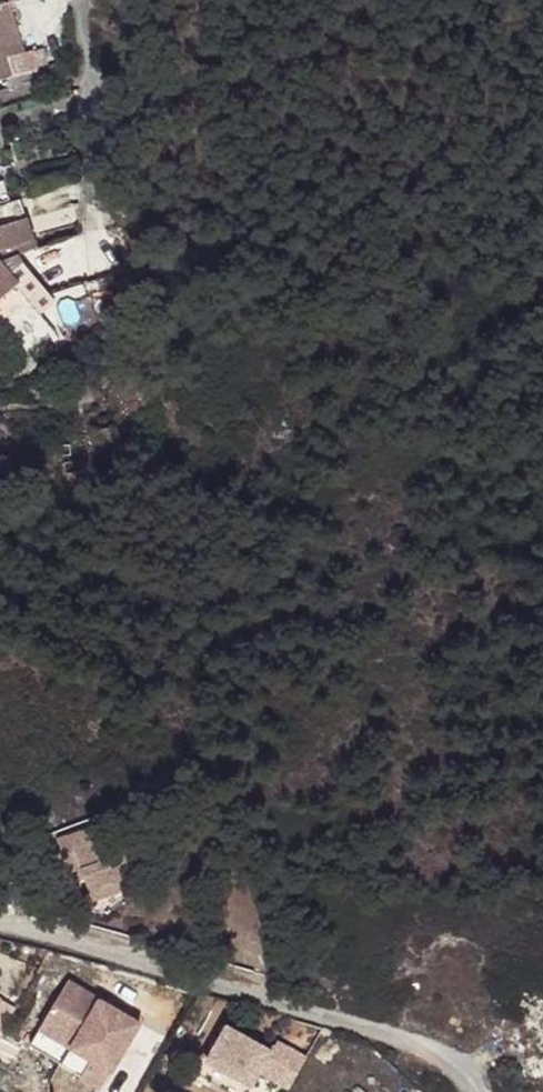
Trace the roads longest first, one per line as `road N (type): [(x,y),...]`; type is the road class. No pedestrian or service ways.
road 1 (residential): [(480,1091),(439,1054),(400,1039),(0,924)]

